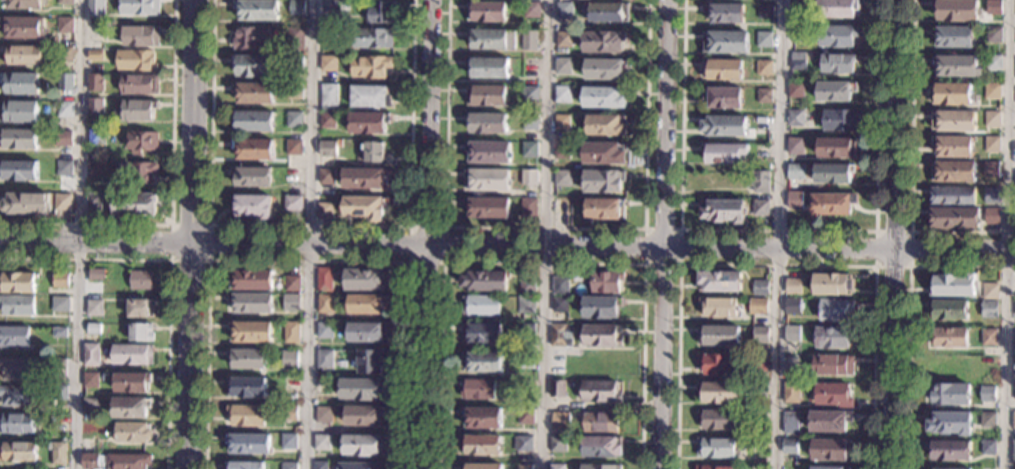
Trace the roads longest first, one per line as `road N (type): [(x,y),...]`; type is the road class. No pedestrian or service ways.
road 1 (residential): [(662,245),(0,240)]
road 2 (residential): [(890,468),(895,0)]
road 3 (tertiary): [(188,468),(193,0)]
road 4 (residential): [(427,468),(430,0)]
road 5 (residential): [(666,0),(662,245)]
road 6 (residential): [(893,249),(662,245)]
road 7 (residential): [(662,245),(661,468)]
road 8 (residential): [(1014,250),(893,249)]

